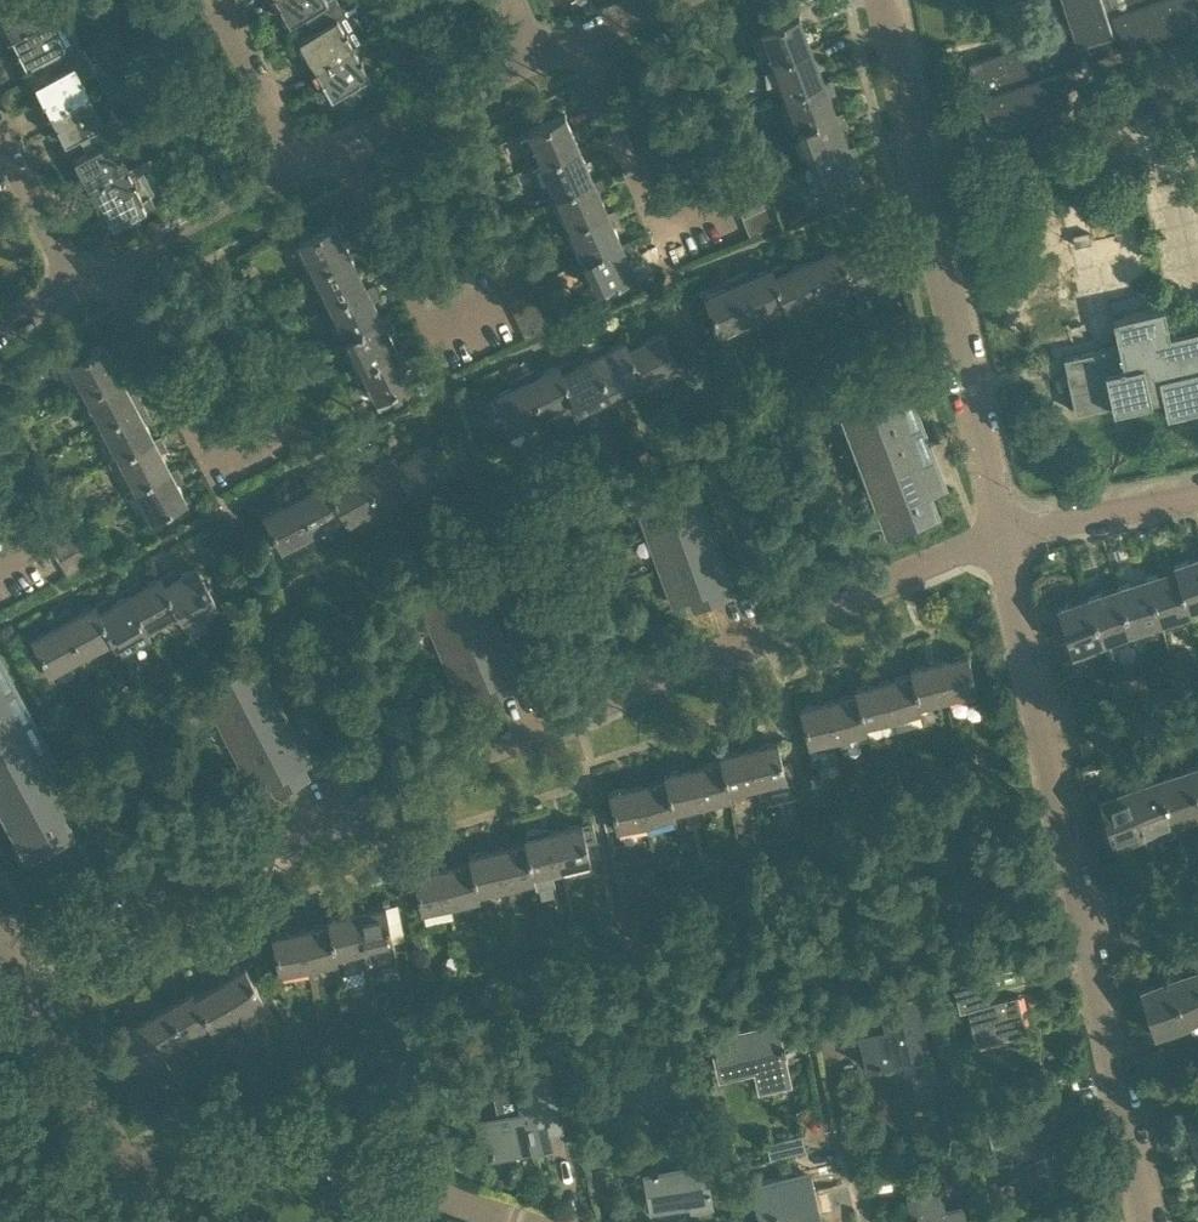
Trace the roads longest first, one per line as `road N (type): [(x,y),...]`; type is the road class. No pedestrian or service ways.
road 1 (residential): [(10,959),(1000,534)]
road 2 (residential): [(1149,1221),(1000,534)]
road 3 (residential): [(1000,534),(882,0)]
road 4 (residential): [(134,1175),(229,1162),(336,1165),(520,1221)]
road 5 (residential): [(502,314),(435,346),(342,147)]
road 6 (residential): [(271,429),(208,462),(108,272)]
road 7 (residential): [(673,279),(575,40)]
road 8 (residential): [(134,1175),(10,959)]
road 9 (residential): [(108,272),(304,167)]
road 10 (residential): [(342,147),(534,59)]
road 11 (residential): [(1197,496),(1000,534)]
road 12 (residential): [(304,167),(211,0)]
road 13 (residential): [(76,288),(0,138)]

